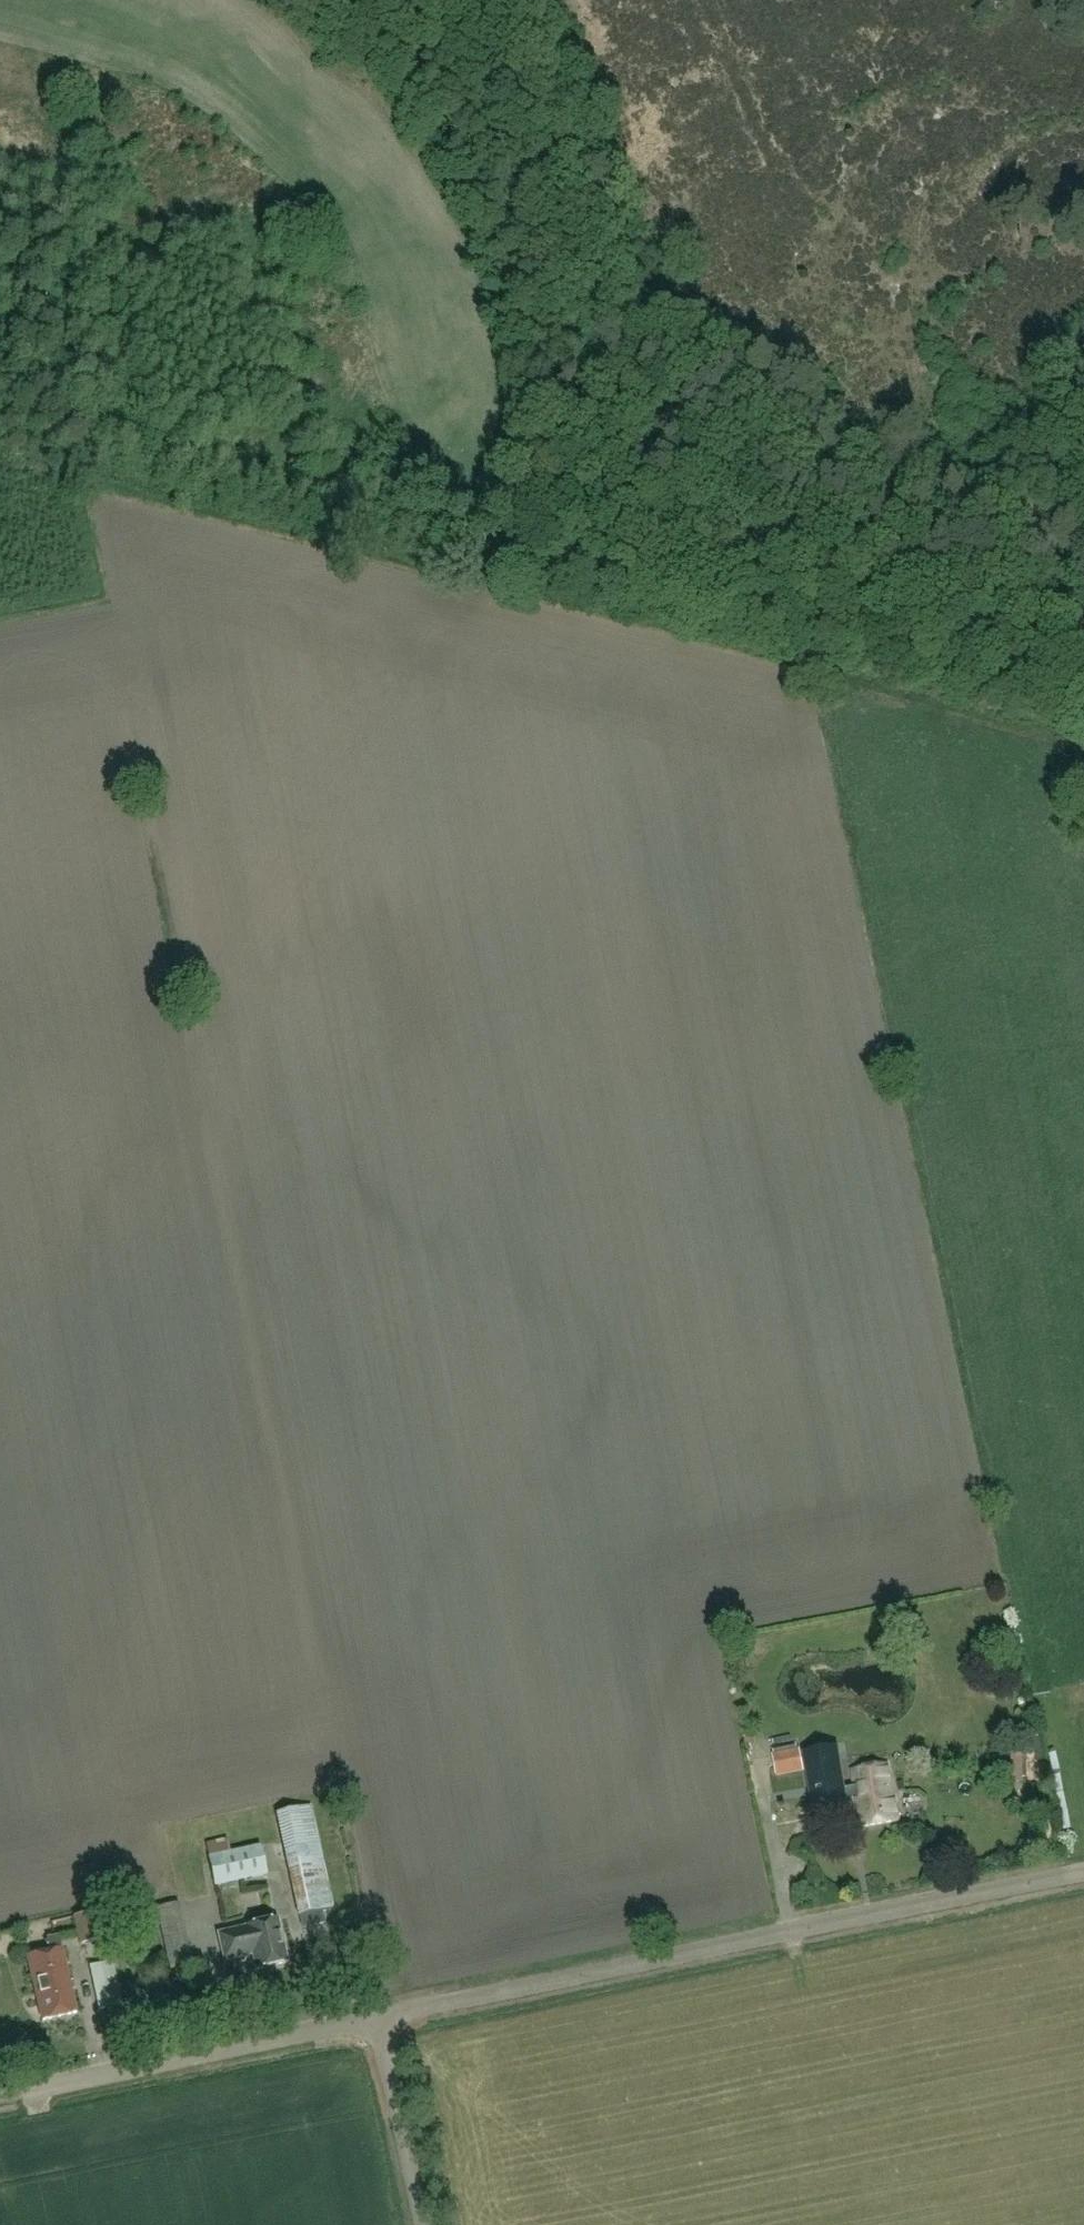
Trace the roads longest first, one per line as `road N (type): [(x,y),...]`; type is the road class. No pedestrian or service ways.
road 1 (unclassified): [(428,2224),(393,2061),(395,2022),(407,2007),(1083,1870)]
road 2 (track): [(0,2093),(407,2007)]

